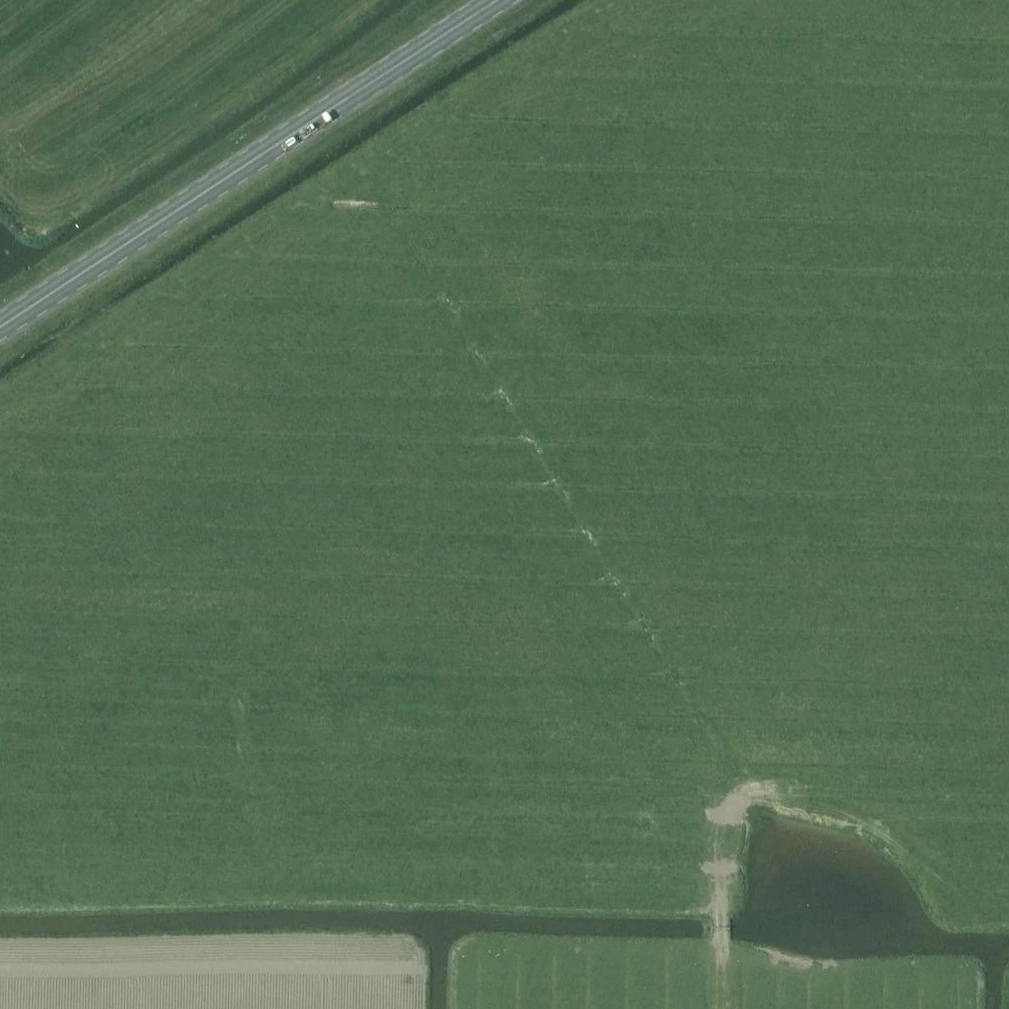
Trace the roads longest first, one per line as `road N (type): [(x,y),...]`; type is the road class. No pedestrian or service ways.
road 1 (primary): [(497,0),(0,328)]

